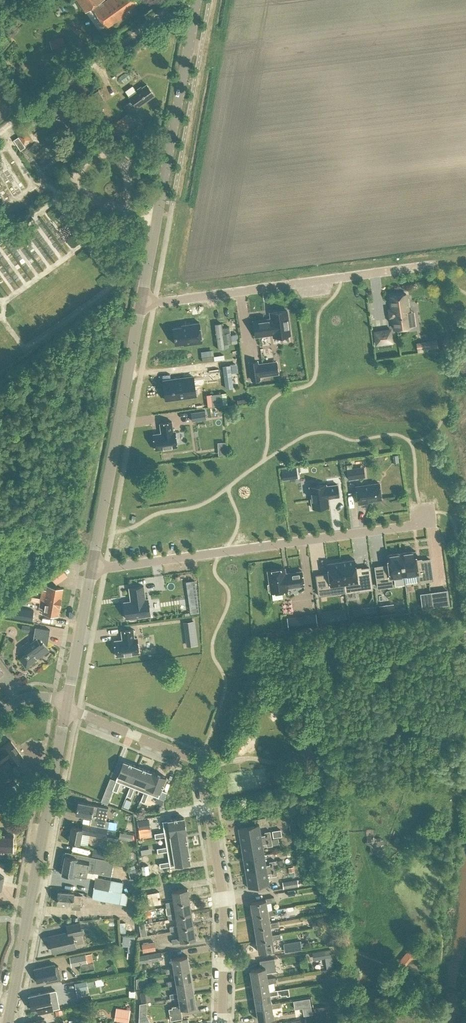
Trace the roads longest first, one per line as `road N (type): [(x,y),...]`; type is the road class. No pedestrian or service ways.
road 1 (residential): [(222,1022),(224,908),(203,770),(67,706)]
road 2 (secondary): [(8,1022),(67,706)]
road 3 (residential): [(425,523),(119,566)]
road 4 (secondary): [(141,301),(196,0)]
road 5 (residential): [(433,263),(165,301)]
road 6 (secondary): [(94,565),(141,301)]
road 7 (track): [(196,2),(170,7),(0,132)]
road 8 (secondary): [(67,706),(94,565)]

